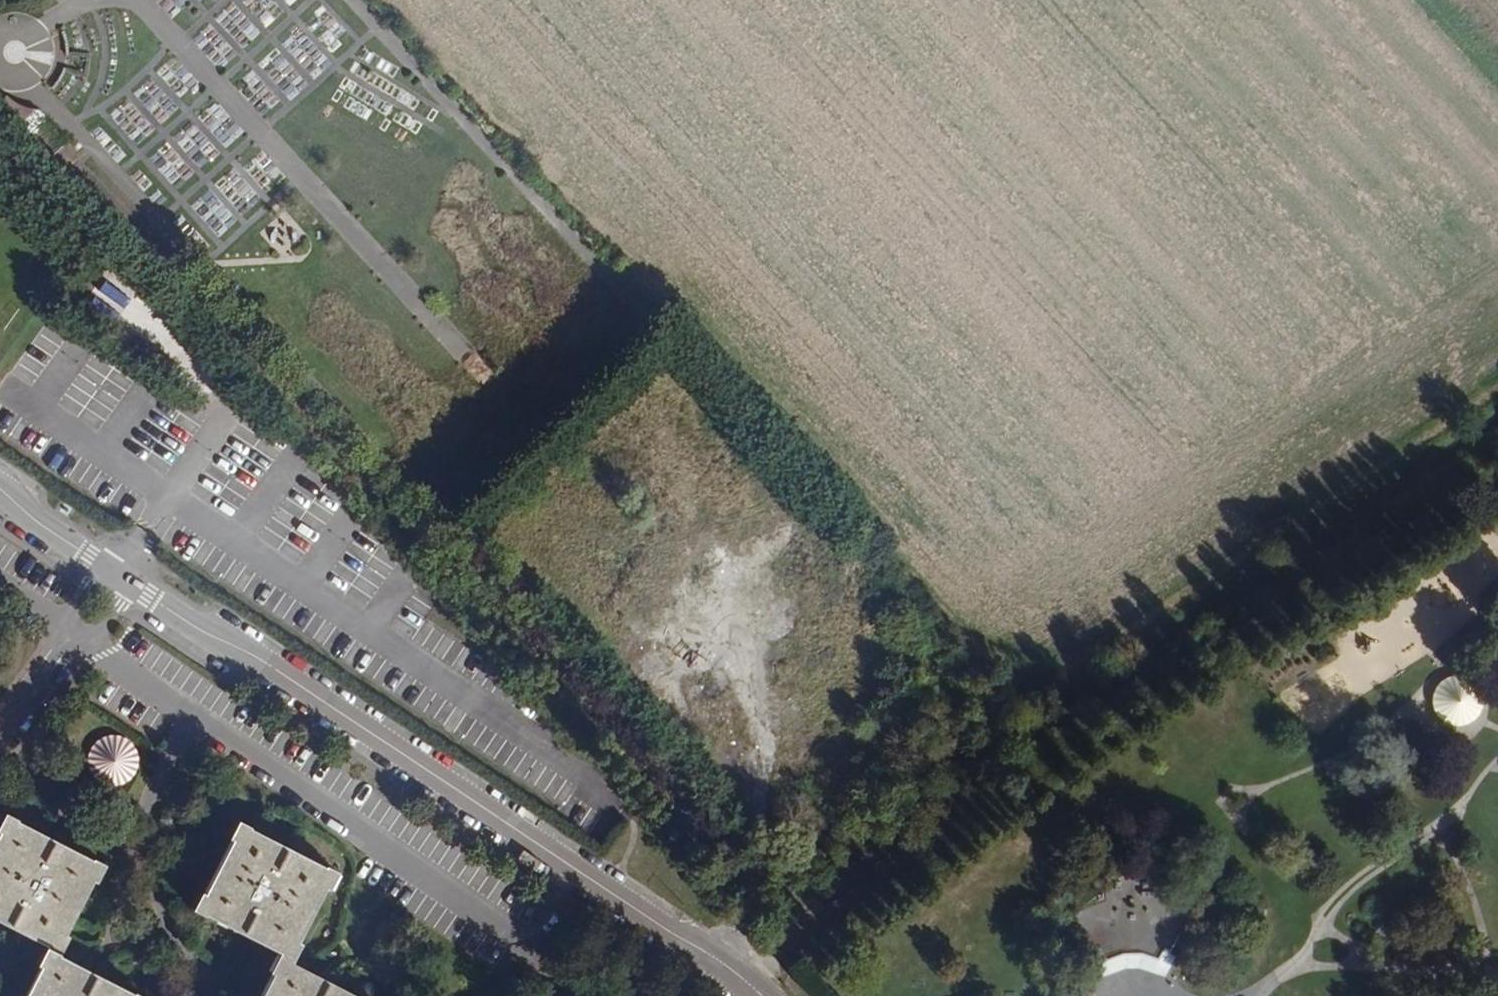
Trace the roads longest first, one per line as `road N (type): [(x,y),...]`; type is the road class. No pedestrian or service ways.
road 1 (tertiary): [(120,579),(642,913),(758,995)]
road 2 (residential): [(0,748),(120,579)]
road 3 (tertiary): [(0,496),(120,579)]

